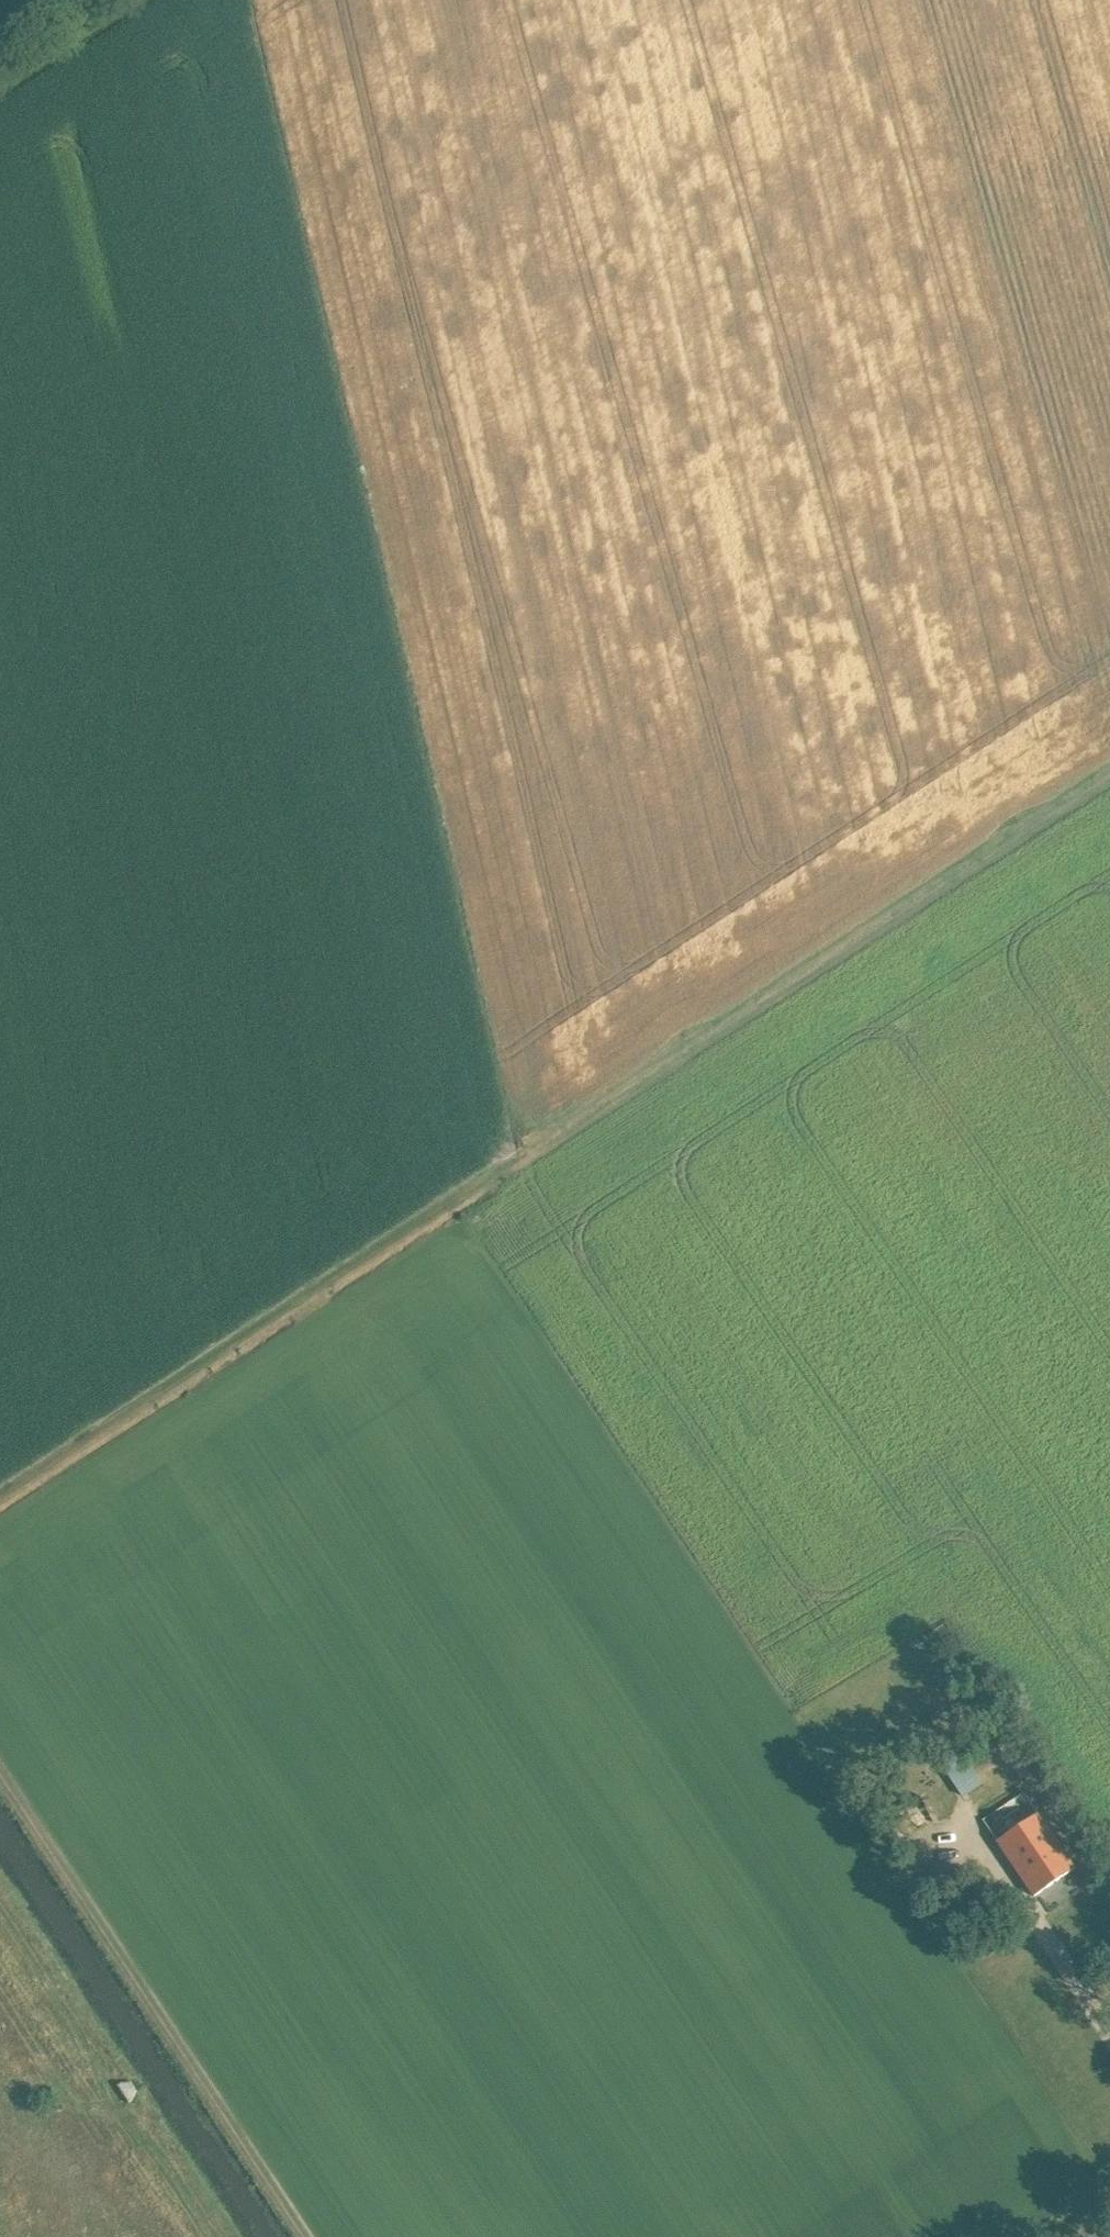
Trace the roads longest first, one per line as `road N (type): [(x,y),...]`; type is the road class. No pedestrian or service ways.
road 1 (track): [(0,1494),(1109,773)]
road 2 (track): [(317,2236),(0,1763)]

